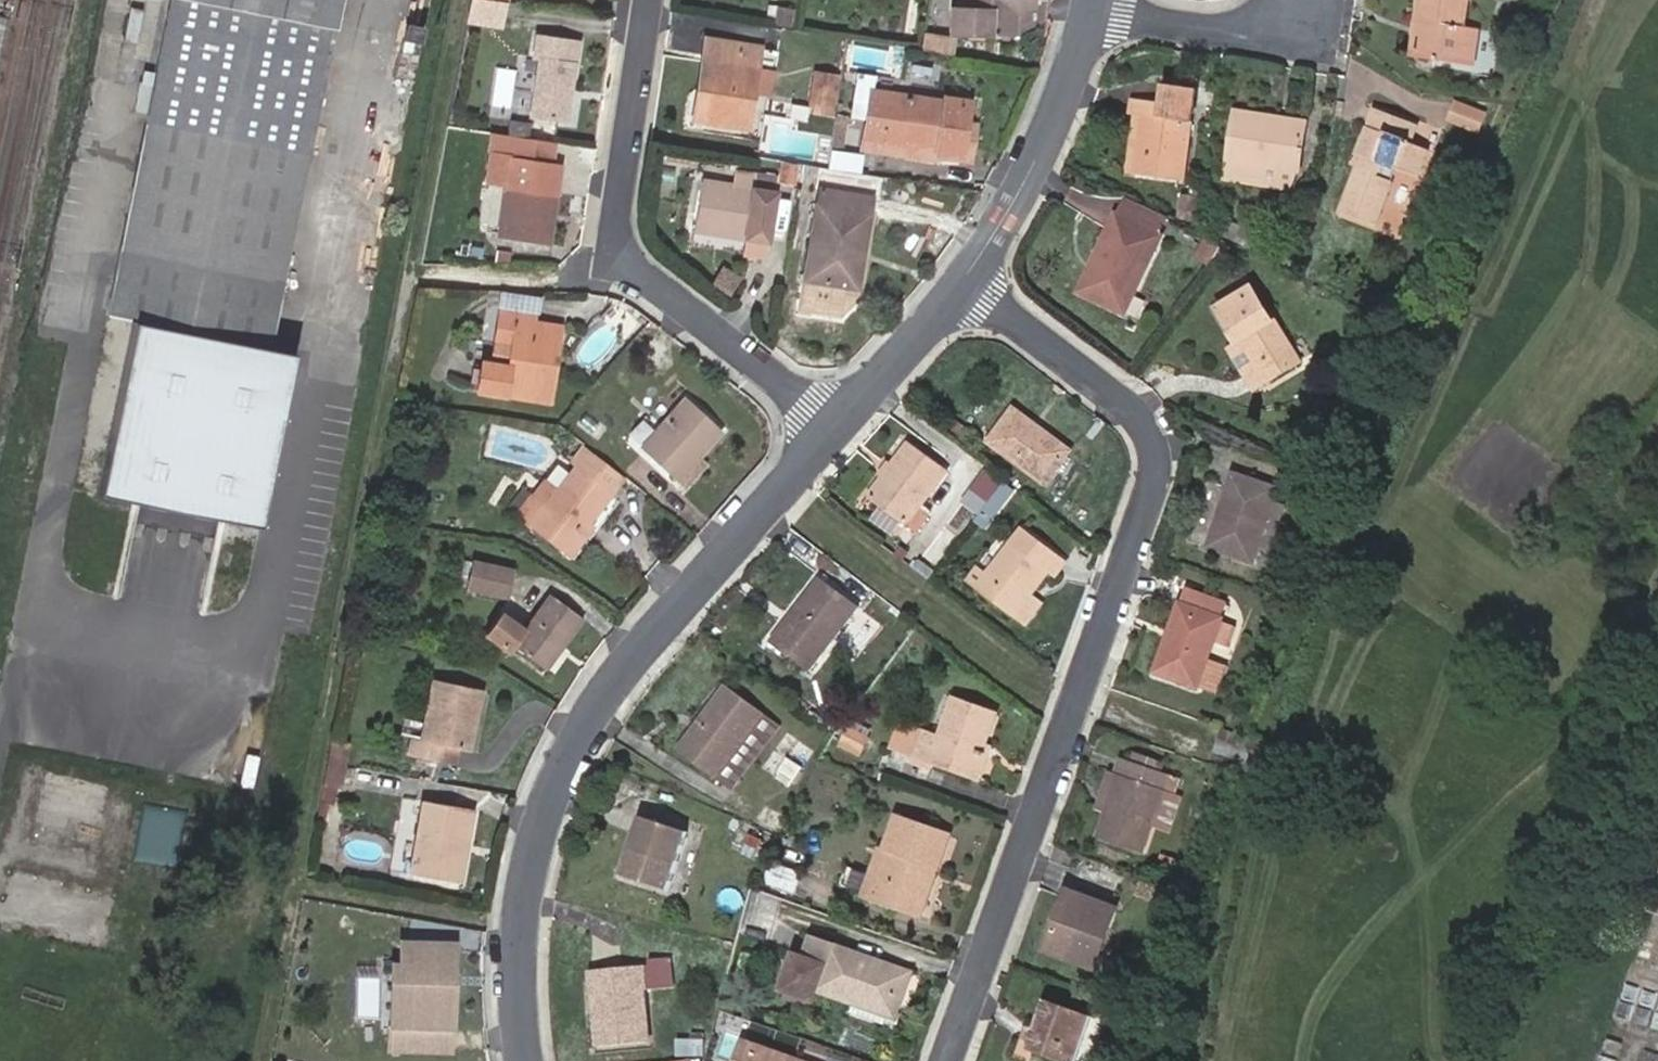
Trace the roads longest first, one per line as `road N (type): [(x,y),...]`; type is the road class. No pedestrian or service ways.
road 1 (residential): [(969,286),(1167,438),(954,1060)]
road 2 (residential): [(852,427),(613,675),(541,845),(522,946),(537,1060)]
road 3 (residential): [(660,0),(612,248),(852,427)]
road 4 (residential): [(1100,21),(1096,63),(1005,243),(969,286)]
road 5 (residential): [(1100,21),(1261,38),(1297,27),(1308,0)]
road 6 (residential): [(969,286),(852,427)]

